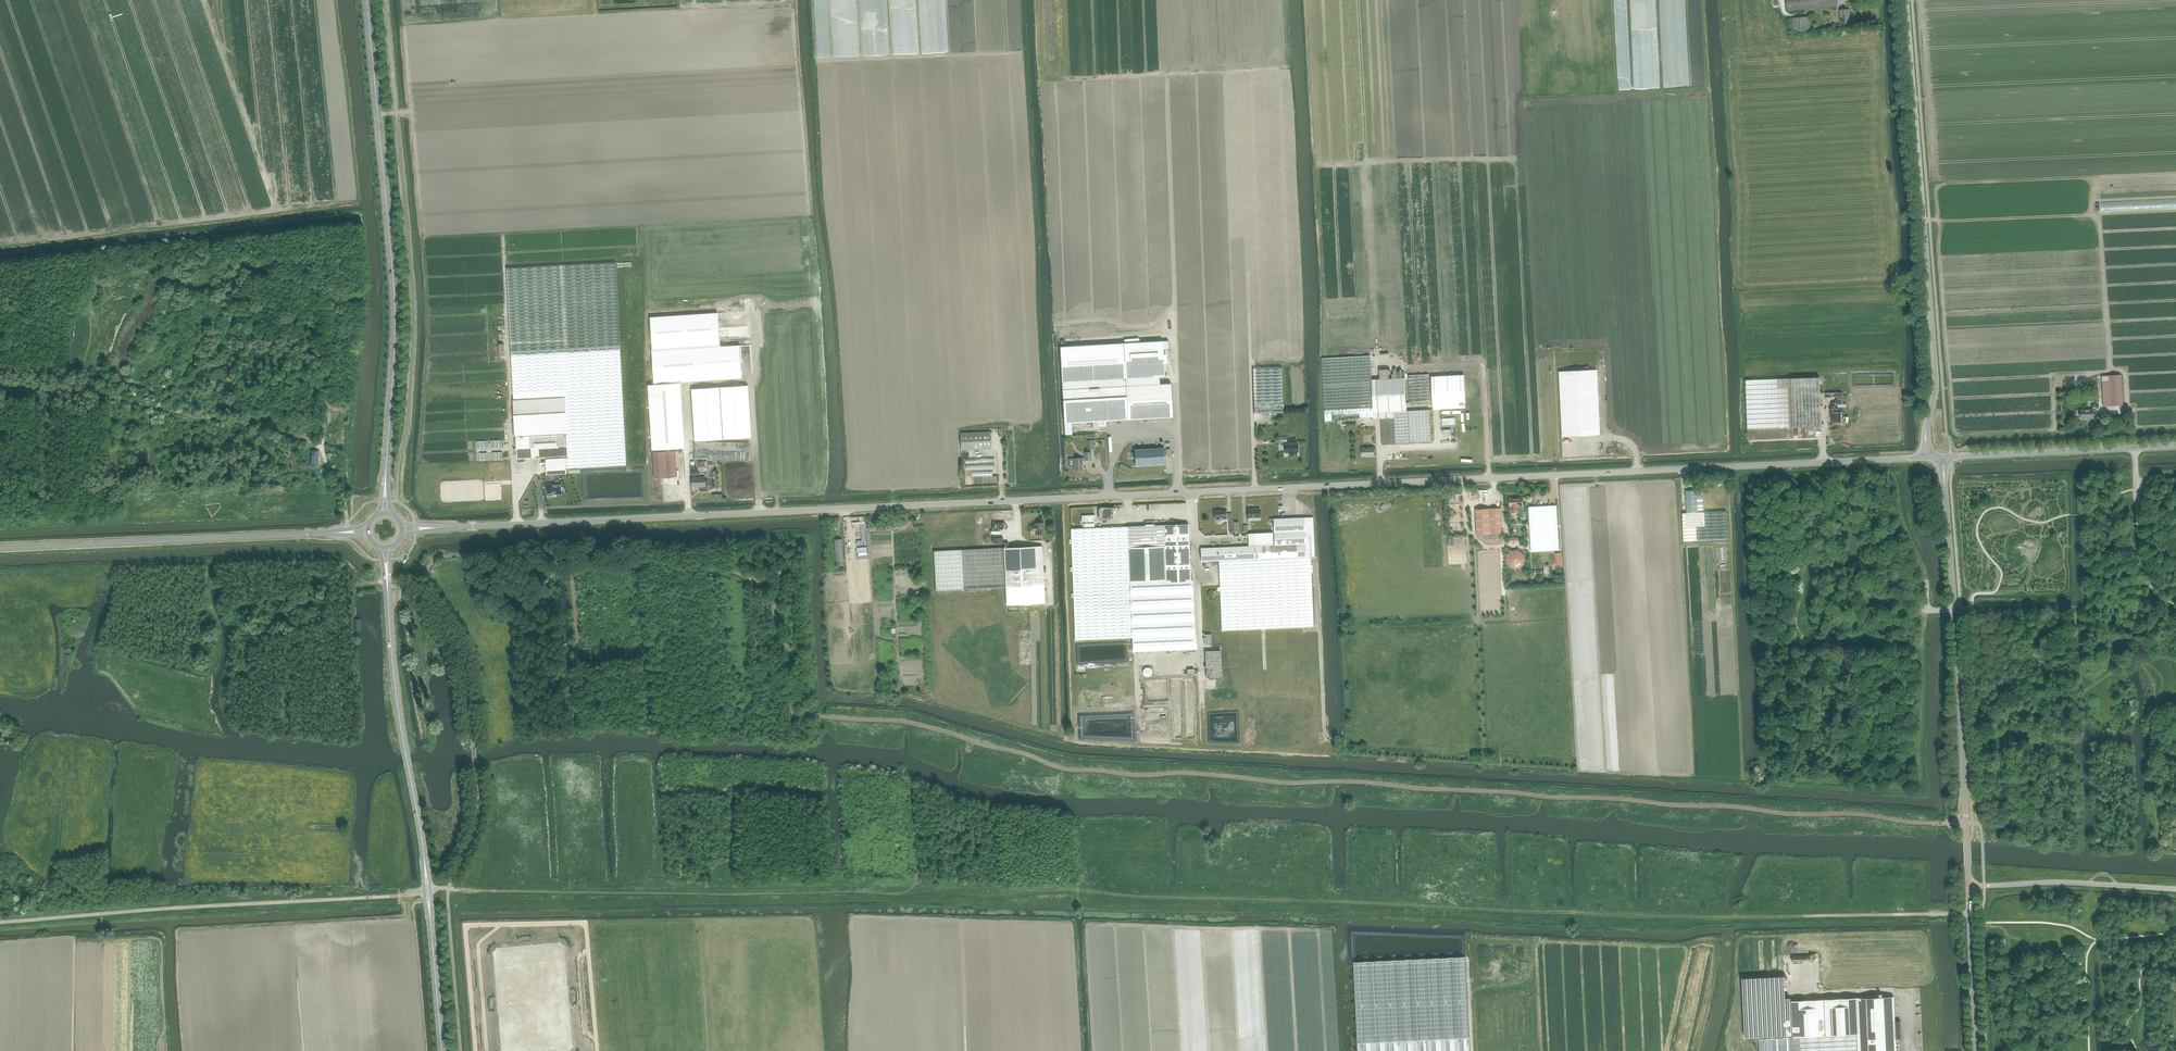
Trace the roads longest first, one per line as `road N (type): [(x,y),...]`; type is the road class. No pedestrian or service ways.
road 1 (unclassified): [(403,530),(1926,458)]
road 2 (track): [(1970,913),(1802,917),(1067,898)]
road 3 (tertiary): [(385,512),(395,319),(367,0)]
road 4 (tertiary): [(442,1050),(386,548)]
road 5 (track): [(918,895),(449,889)]
road 6 (unclassified): [(1905,0),(1936,388),(1926,458)]
road 7 (unclassified): [(1969,887),(1942,458)]
road 8 (unclassified): [(0,548),(367,532)]
road 9 (unclassified): [(1942,458),(2175,446)]
road 10 (unclassified): [(2175,889),(1969,887)]
road 11 (unclassified): [(1976,1050),(1969,887)]
road 12 (track): [(1067,898),(918,895)]

